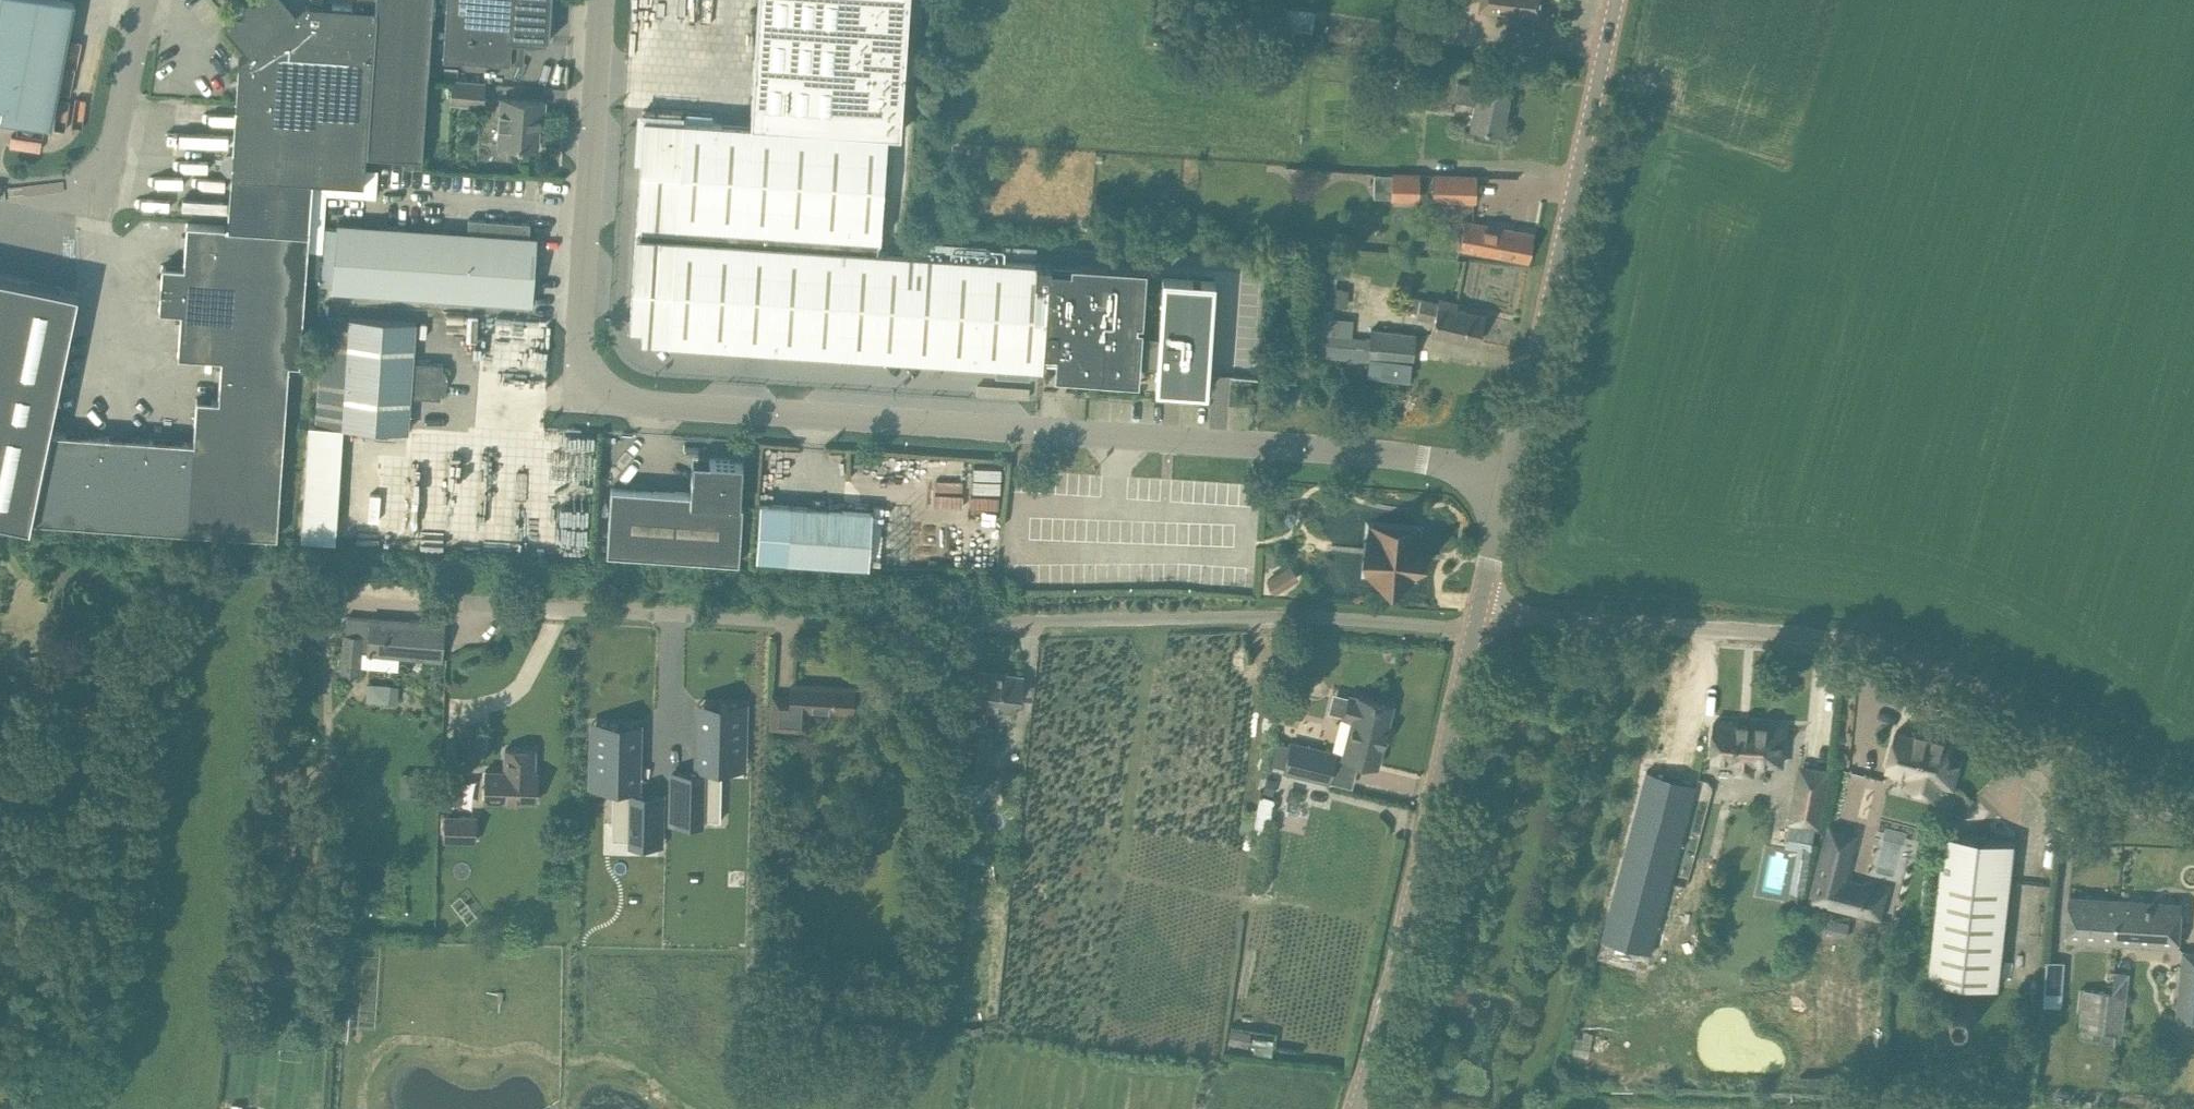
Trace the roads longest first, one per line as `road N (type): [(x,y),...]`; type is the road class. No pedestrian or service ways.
road 1 (unclassified): [(1508,476),(1382,454),(597,398),(584,388),(575,345),(600,0)]
road 2 (residential): [(1473,630),(1277,617),(881,621),(359,598)]
road 3 (unclassified): [(1478,611),(1900,650),(1984,689),(2084,771),(2193,815)]
road 4 (unclassified): [(1356,1108),(1473,630)]
road 5 (unclassified): [(1508,476),(1615,0)]
road 6 (unclassified): [(146,0),(113,147),(84,185),(41,194),(0,186)]
road 7 (unclassified): [(1478,611),(1508,476)]

